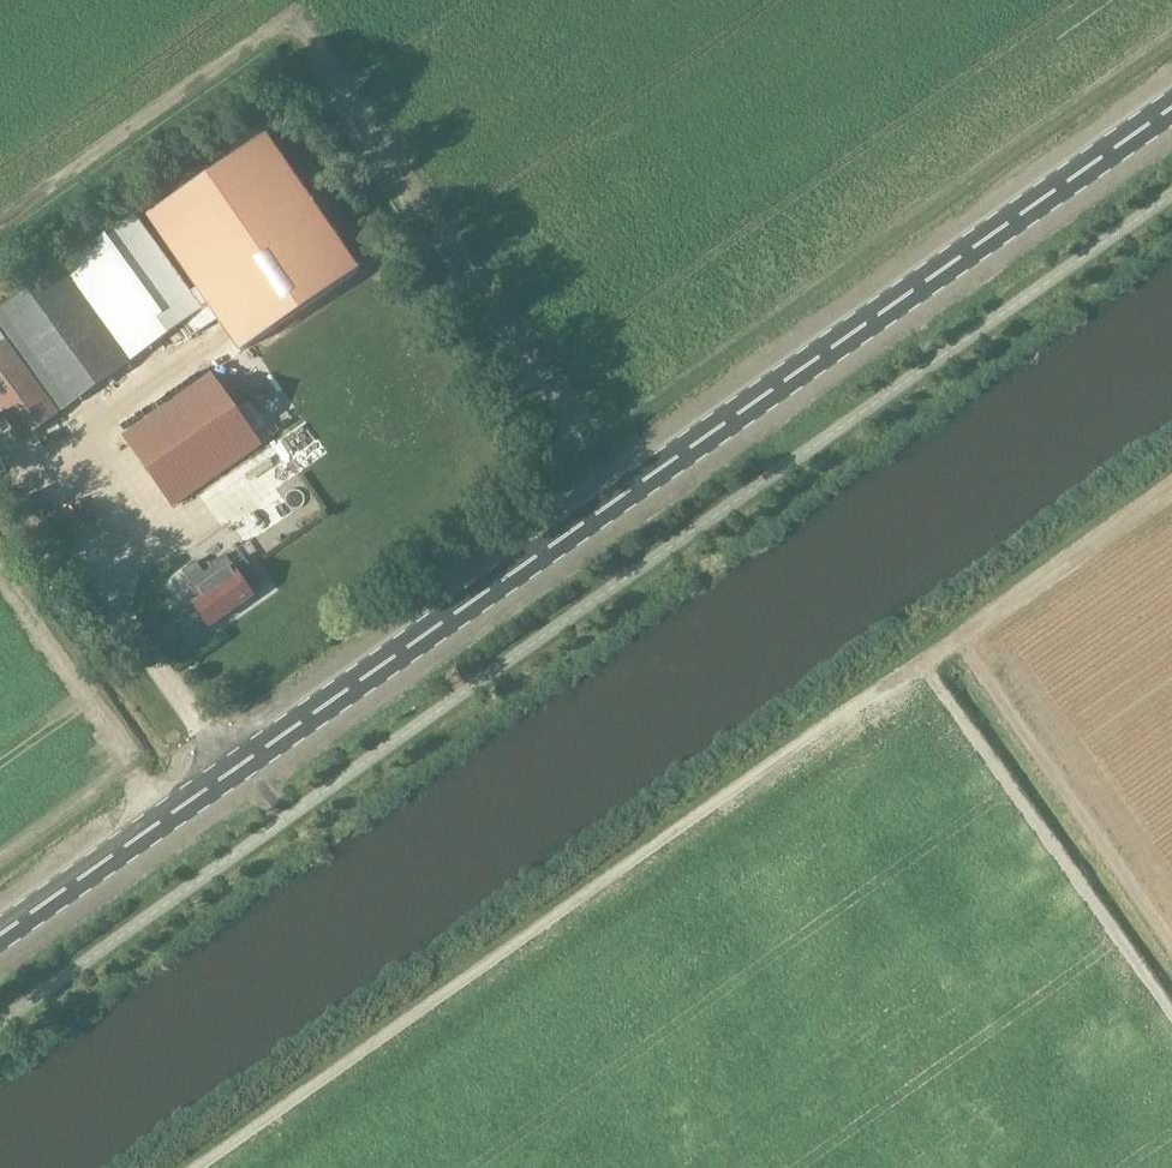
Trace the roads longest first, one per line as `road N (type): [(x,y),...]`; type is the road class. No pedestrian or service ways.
road 1 (primary): [(0,935),(1171,108)]

